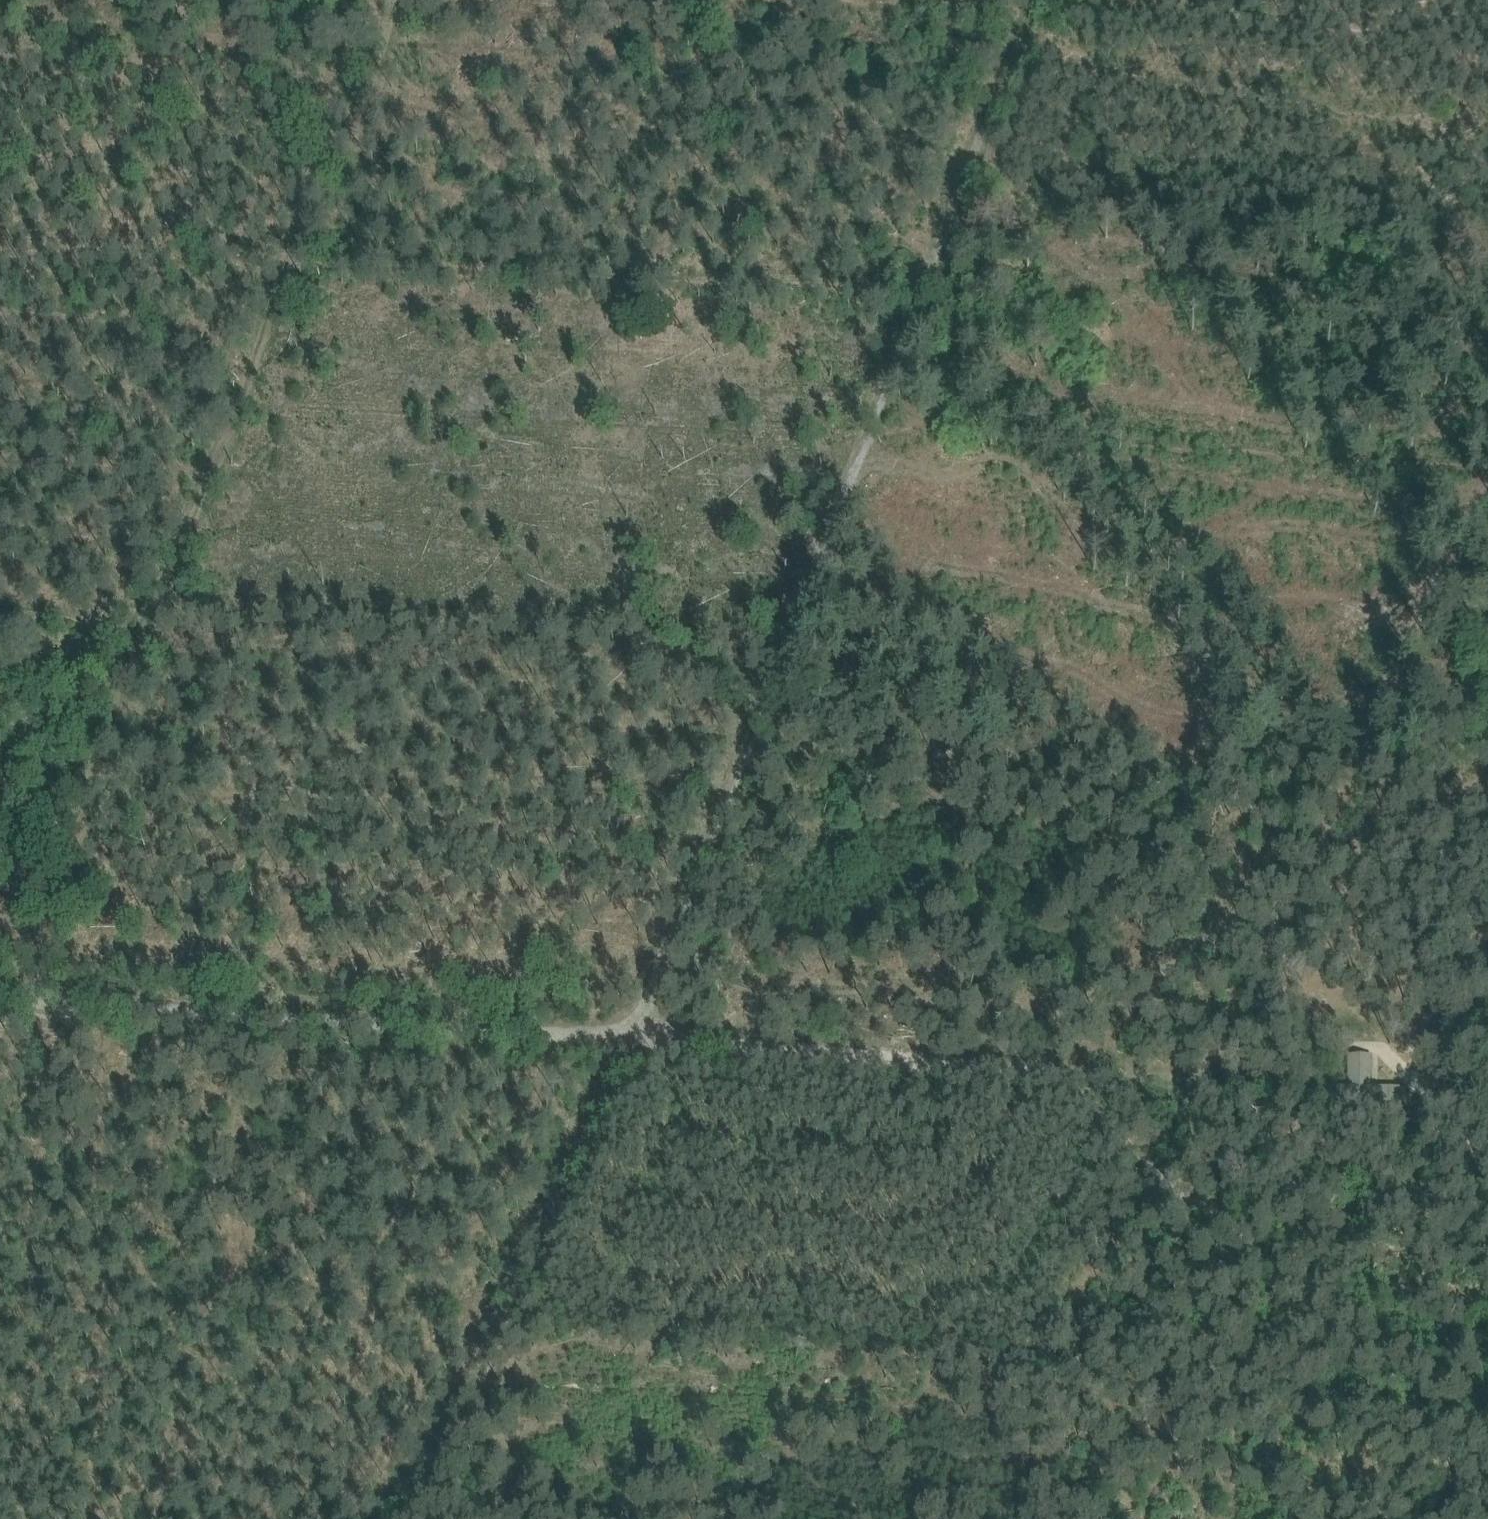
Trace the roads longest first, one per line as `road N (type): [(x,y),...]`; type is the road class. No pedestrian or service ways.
road 1 (track): [(678,1041),(1021,0)]
road 2 (track): [(28,1016),(141,609),(253,310),(384,0)]
road 3 (track): [(1487,428),(1192,1077)]
road 4 (track): [(627,1036),(28,1016)]
road 5 (track): [(1108,1071),(627,1036)]

